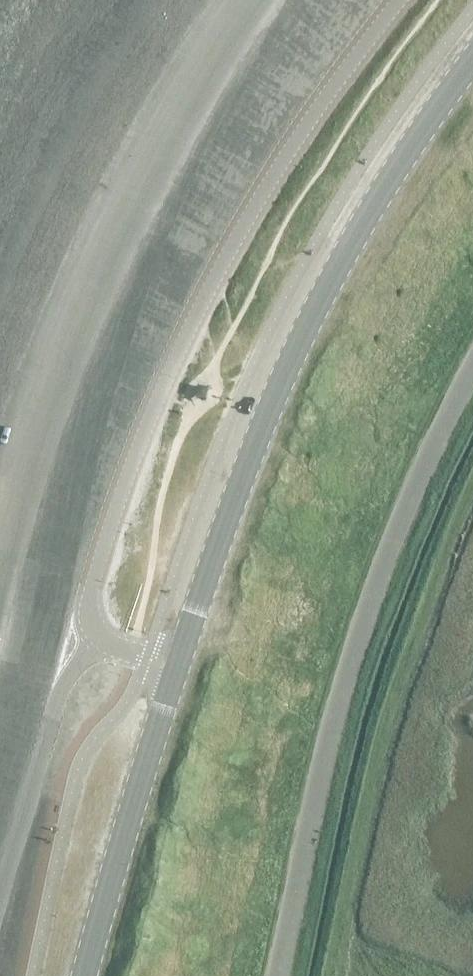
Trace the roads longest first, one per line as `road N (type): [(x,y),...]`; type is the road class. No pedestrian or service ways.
road 1 (unclassified): [(405,0),(268,196),(169,387),(95,584),(106,641),(178,671)]
road 2 (secondary): [(178,671),(268,398),(327,285),(472,55)]
road 3 (secondary): [(85,975),(178,671)]

